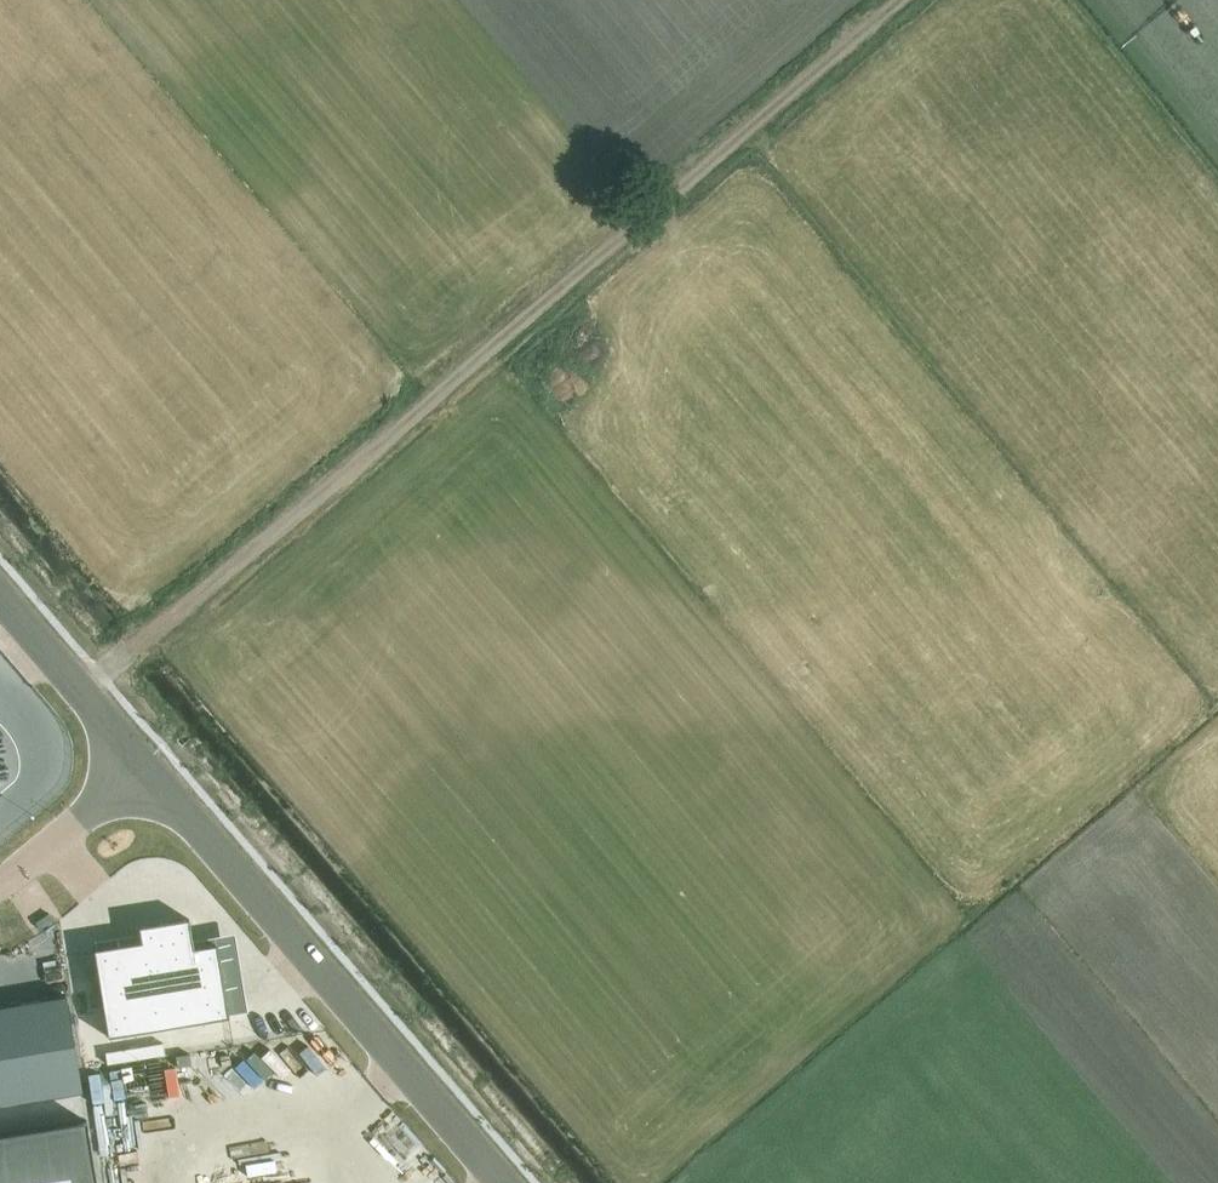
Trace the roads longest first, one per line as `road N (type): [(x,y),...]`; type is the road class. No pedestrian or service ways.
road 1 (track): [(900,0),(79,701)]
road 2 (unclassified): [(493,1182),(136,772)]
road 3 (unclassified): [(136,772),(0,603)]
road 4 (unclassified): [(136,772),(77,828),(0,876)]

